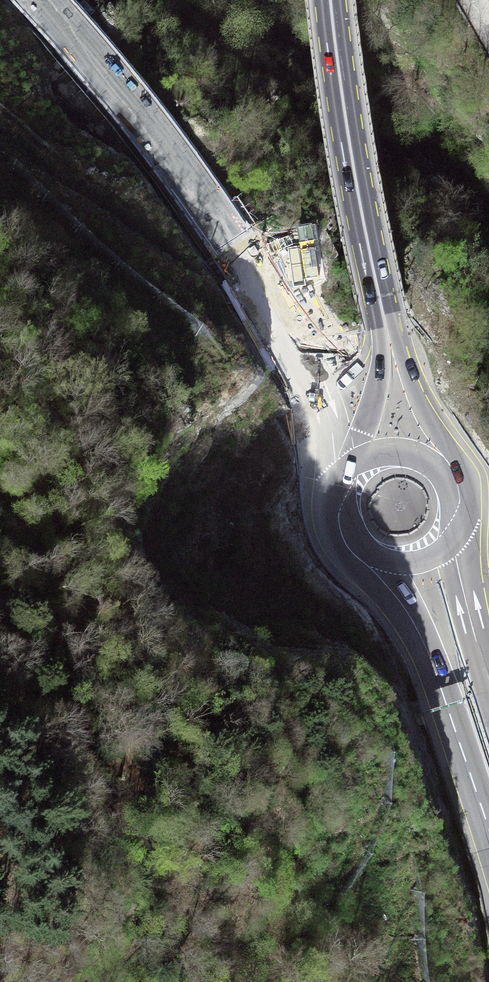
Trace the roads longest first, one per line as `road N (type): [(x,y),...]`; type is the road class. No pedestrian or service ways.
road 1 (primary): [(47,0),(145,114),(266,294),(326,409),(336,496)]
road 2 (primary): [(440,458),(406,393),(377,297),(347,155),(328,0)]
road 3 (primary): [(371,563),(426,647),(488,829)]
road 4 (primary): [(488,683),(454,537)]
road 5 (primary): [(440,458),(410,444),(377,447),(350,466),(336,496)]

